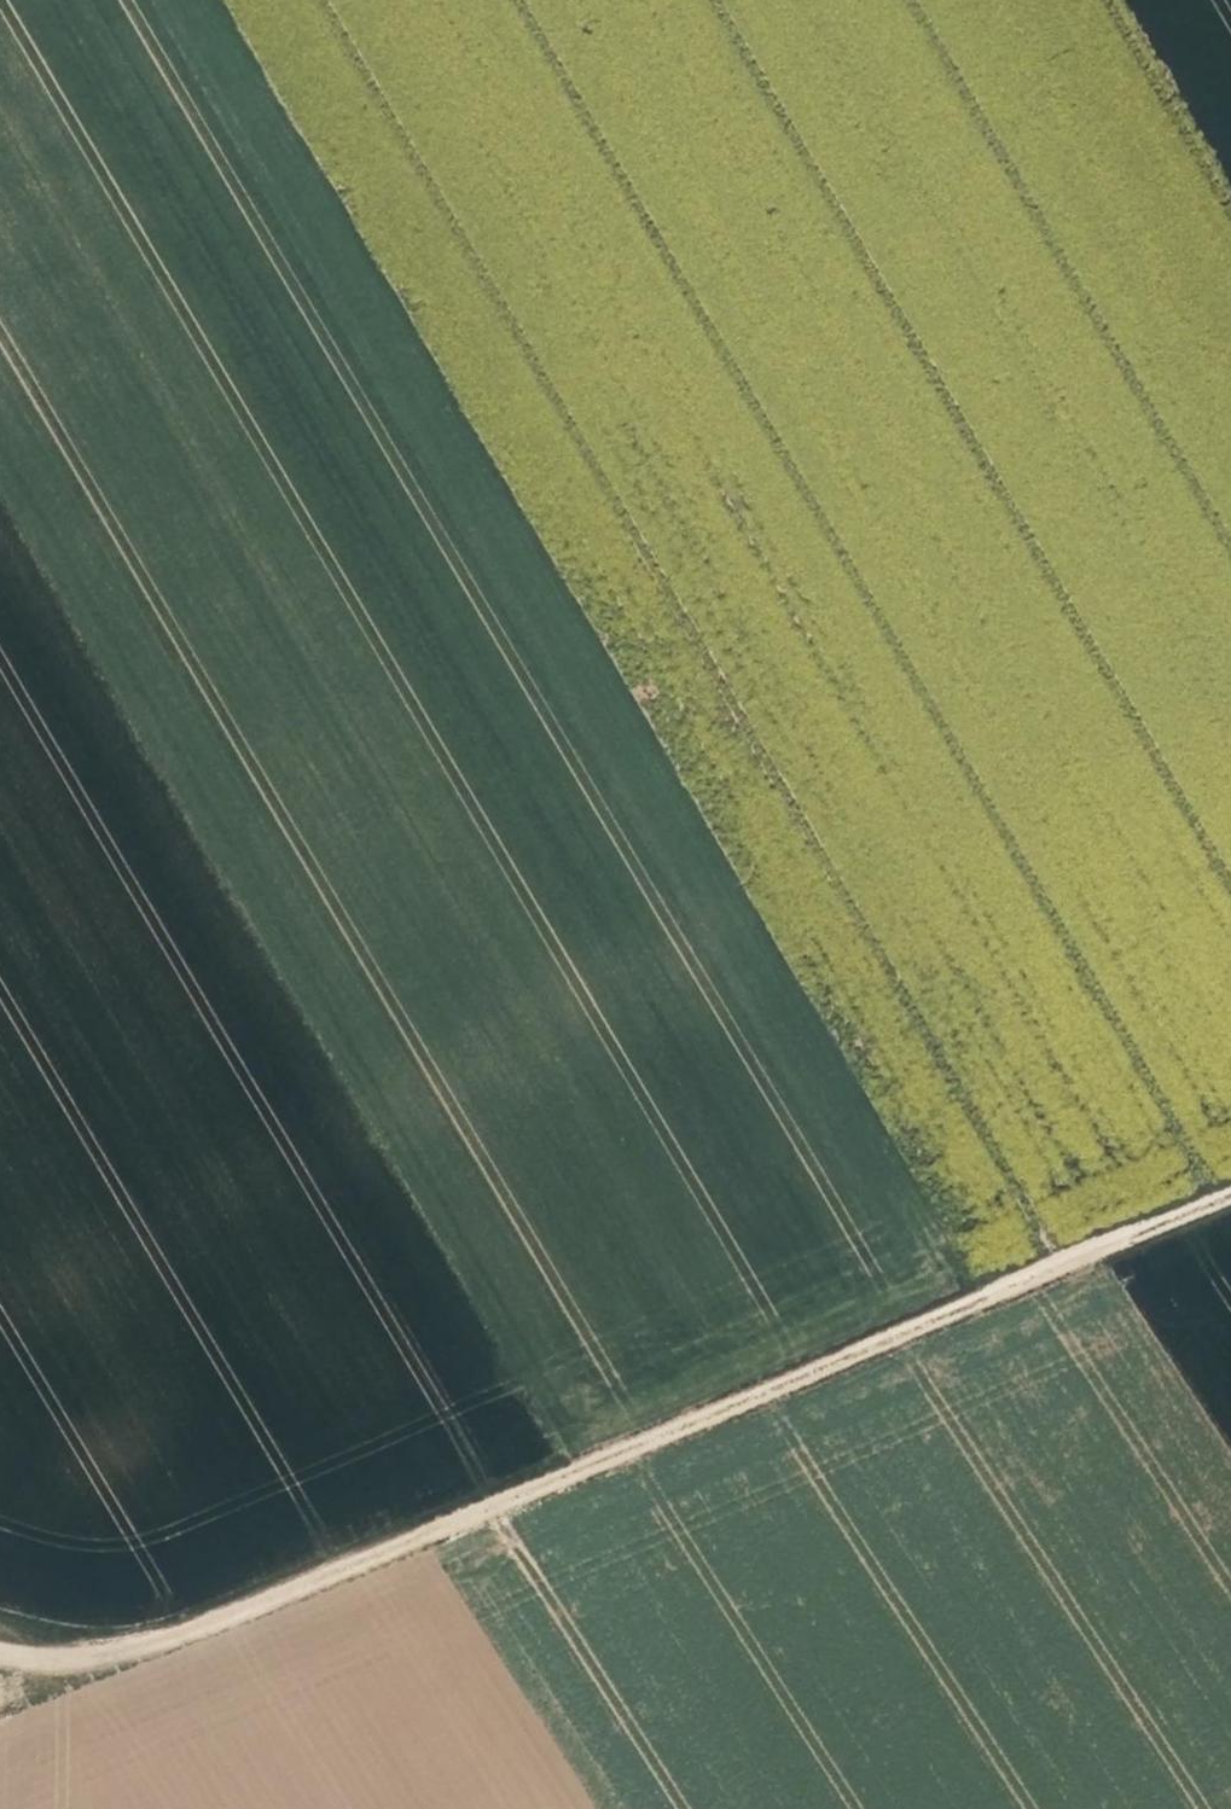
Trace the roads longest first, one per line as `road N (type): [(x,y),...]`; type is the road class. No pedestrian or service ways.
road 1 (track): [(0,1646),(32,1655),(96,1654),(232,1617),(1230,1197)]

